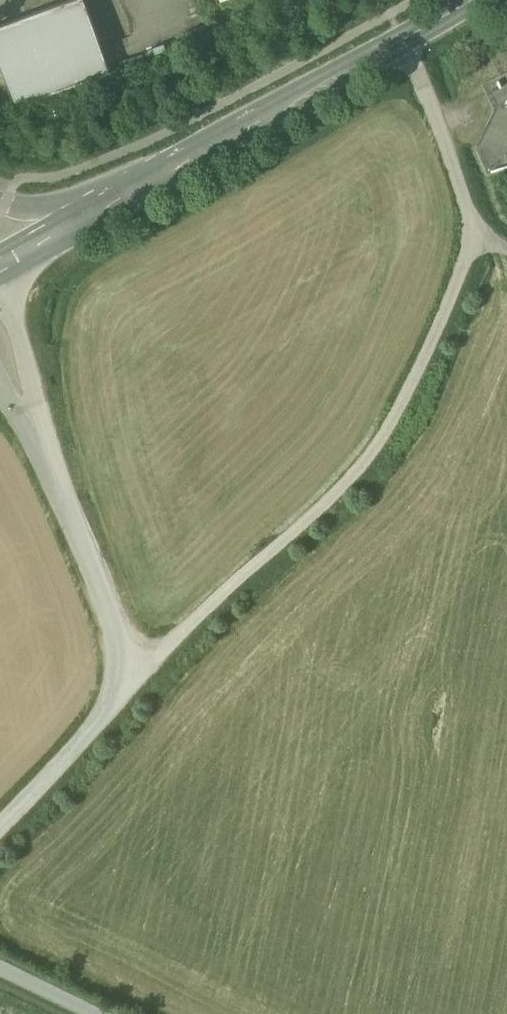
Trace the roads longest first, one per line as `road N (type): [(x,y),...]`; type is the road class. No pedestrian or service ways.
road 1 (unclassified): [(0,828),(145,678),(0,332)]
road 2 (track): [(145,678),(339,501),(381,450),(460,302),(476,250)]
road 3 (secondary): [(0,259),(473,0)]
road 4 (track): [(403,40),(476,250)]

